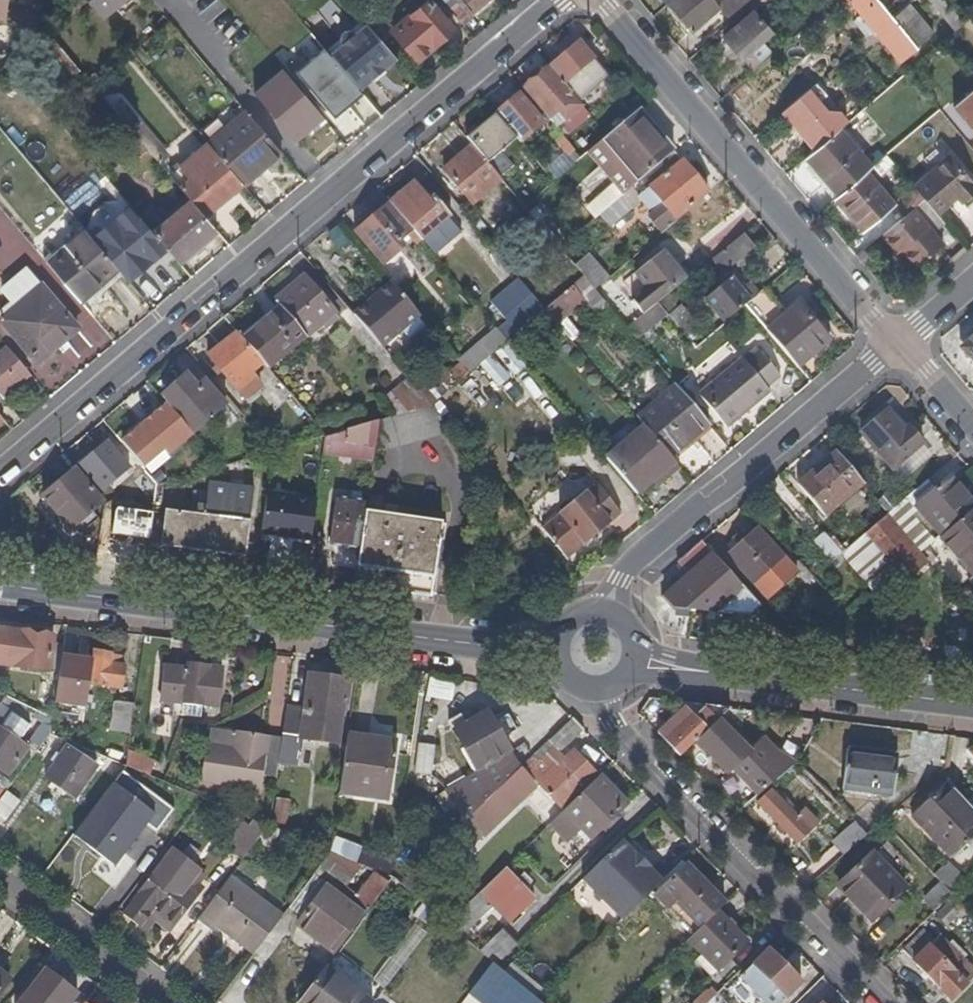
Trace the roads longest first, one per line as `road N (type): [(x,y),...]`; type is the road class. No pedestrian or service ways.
road 1 (residential): [(559,0),(0,472)]
road 2 (secondary): [(485,645),(0,586)]
road 3 (residential): [(600,0),(897,342)]
road 4 (residential): [(602,691),(611,725),(881,1002)]
road 5 (residential): [(620,581),(897,342)]
road 6 (secondary): [(972,704),(702,671)]
road 7 (residential): [(162,1002),(0,878)]

